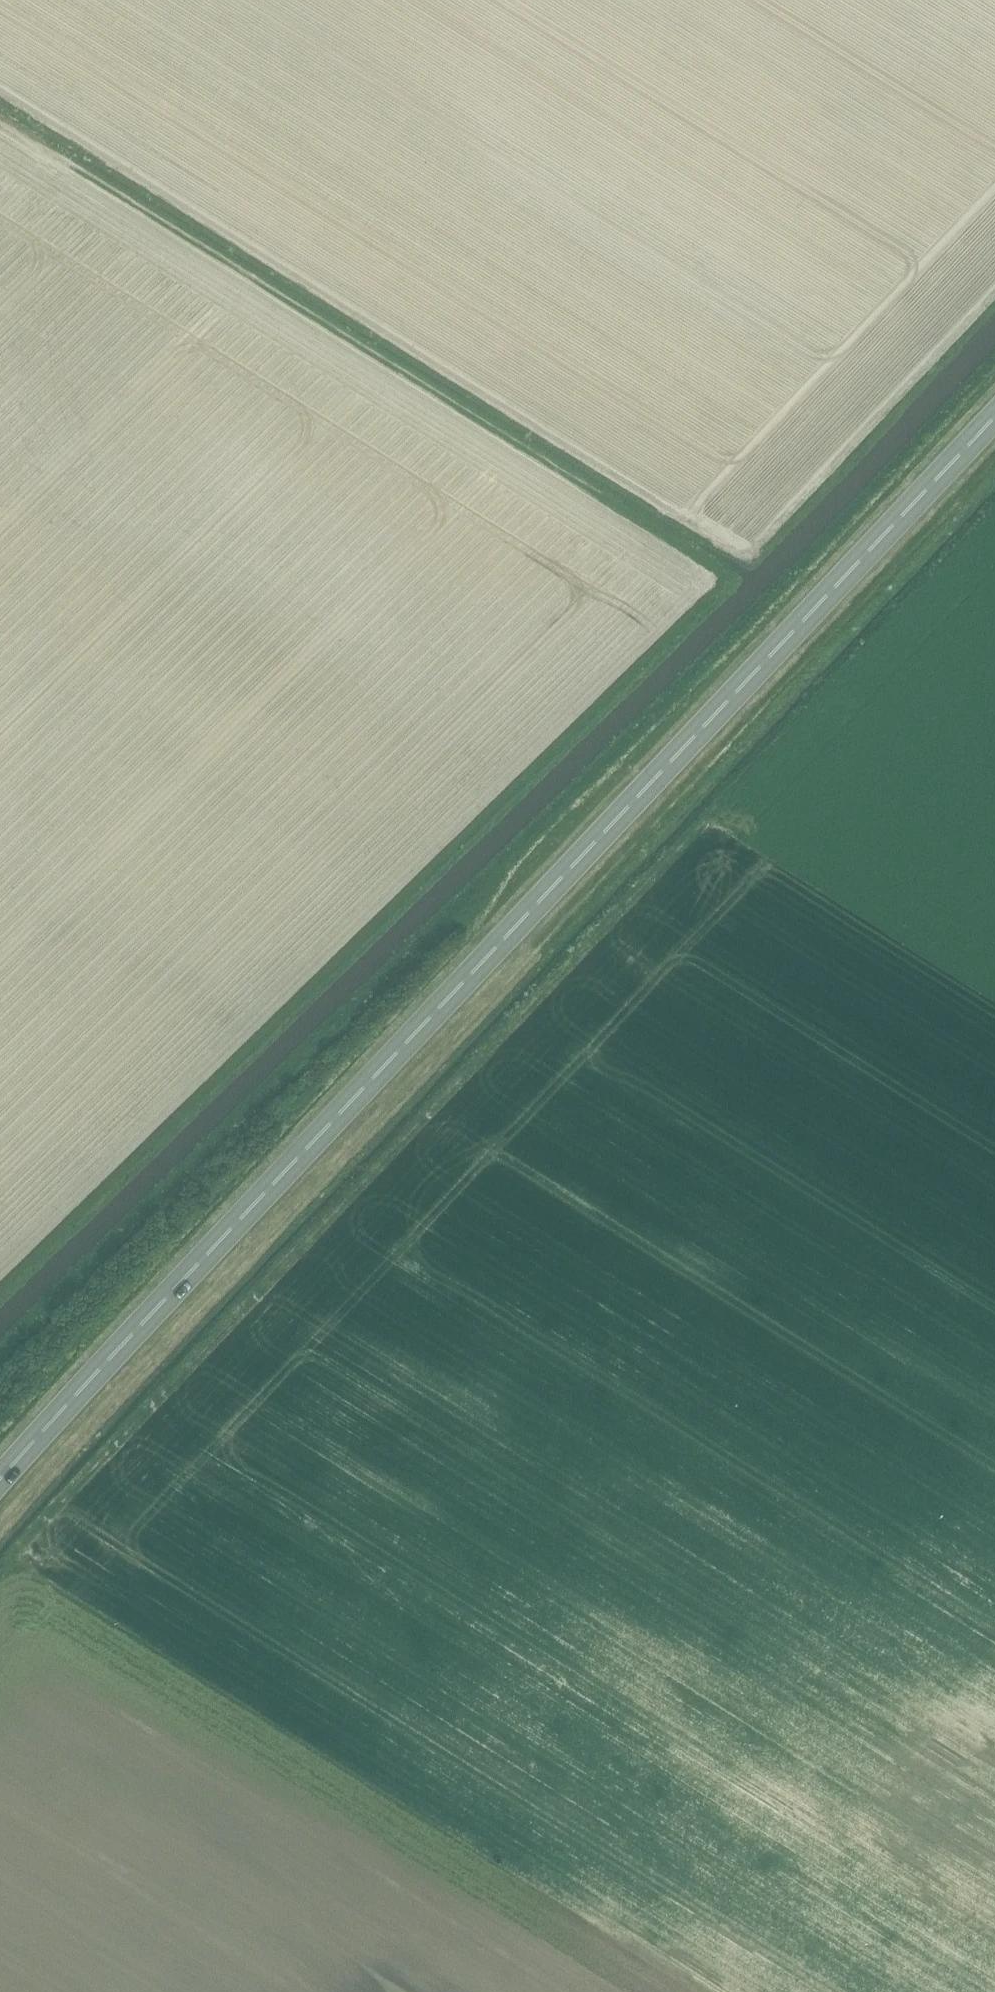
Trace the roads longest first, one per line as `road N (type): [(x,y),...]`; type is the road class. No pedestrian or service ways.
road 1 (trunk): [(0,1480),(994,418)]

